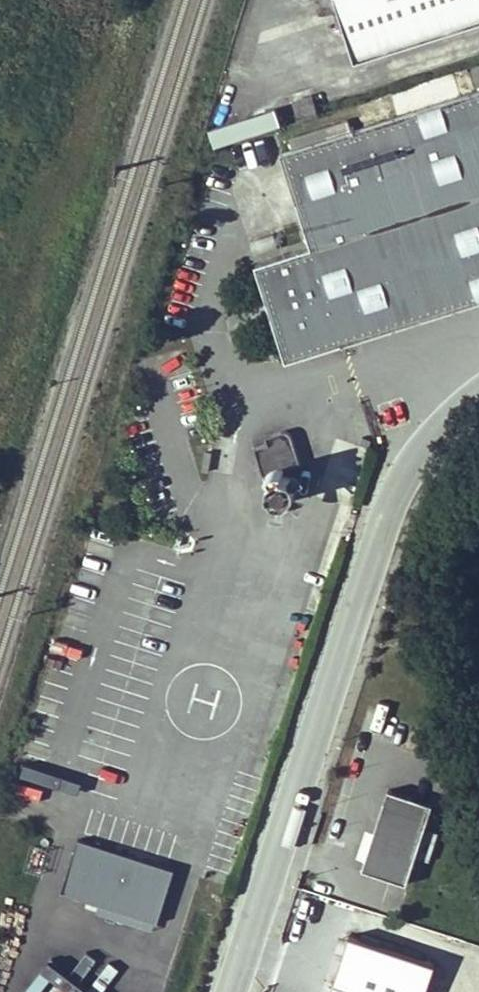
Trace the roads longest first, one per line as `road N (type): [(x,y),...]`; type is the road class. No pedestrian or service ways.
road 1 (unclassified): [(478,392),(421,452),(382,518),(226,991)]

